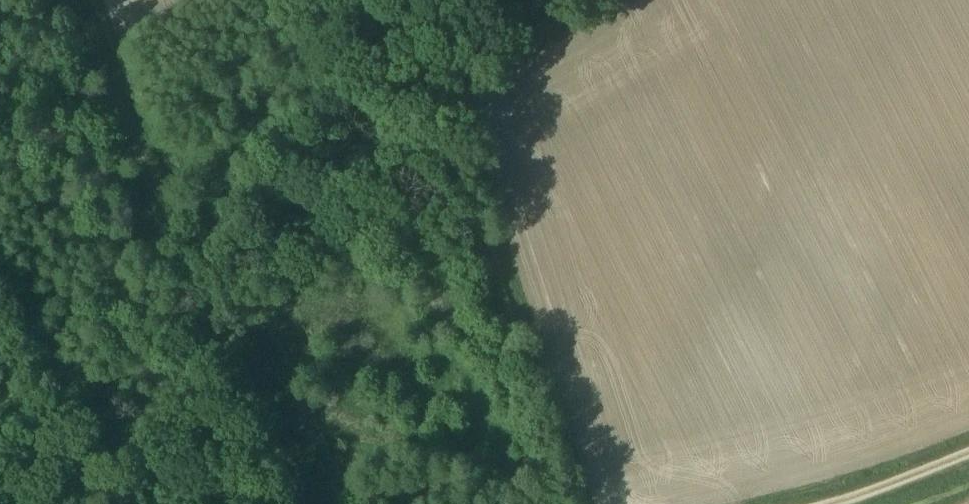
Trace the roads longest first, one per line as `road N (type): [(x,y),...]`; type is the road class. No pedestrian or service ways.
road 1 (track): [(968,456),(843,503)]

